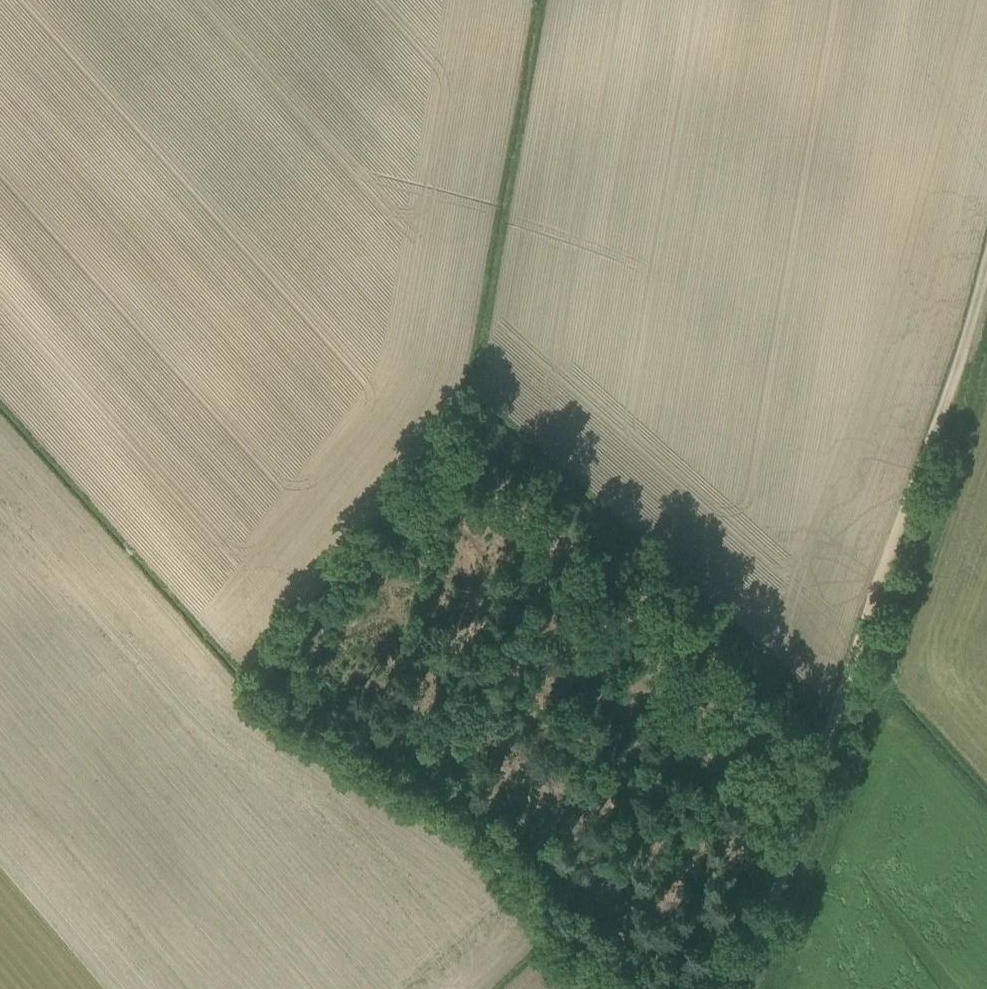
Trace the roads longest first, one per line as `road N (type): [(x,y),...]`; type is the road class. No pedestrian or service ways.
road 1 (track): [(748,988),(986,267)]

